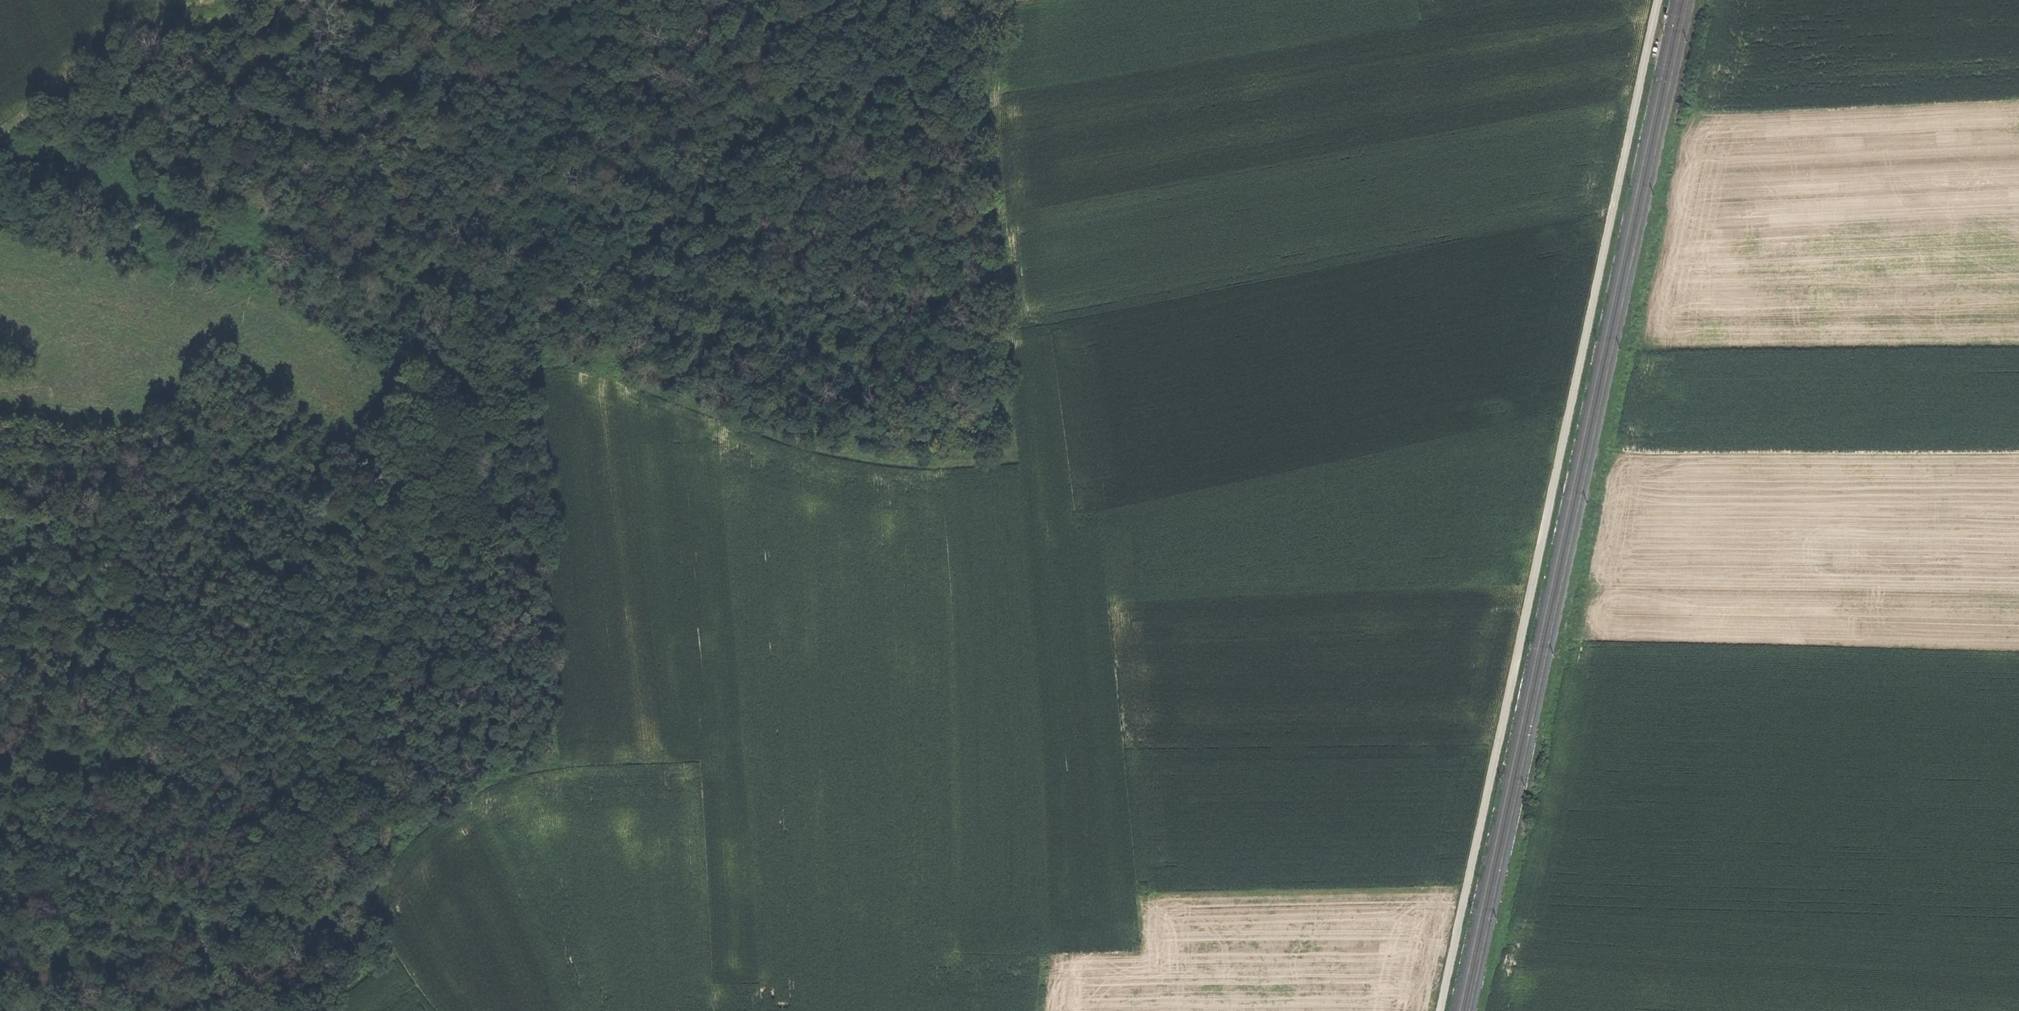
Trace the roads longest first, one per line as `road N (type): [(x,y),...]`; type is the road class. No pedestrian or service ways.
road 1 (unclassified): [(1440,1010),(1659,0)]
road 2 (track): [(1005,0),(988,75),(1010,454),(963,466),(893,466),(558,365)]
road 3 (track): [(280,0),(289,21),(140,39),(0,129)]

